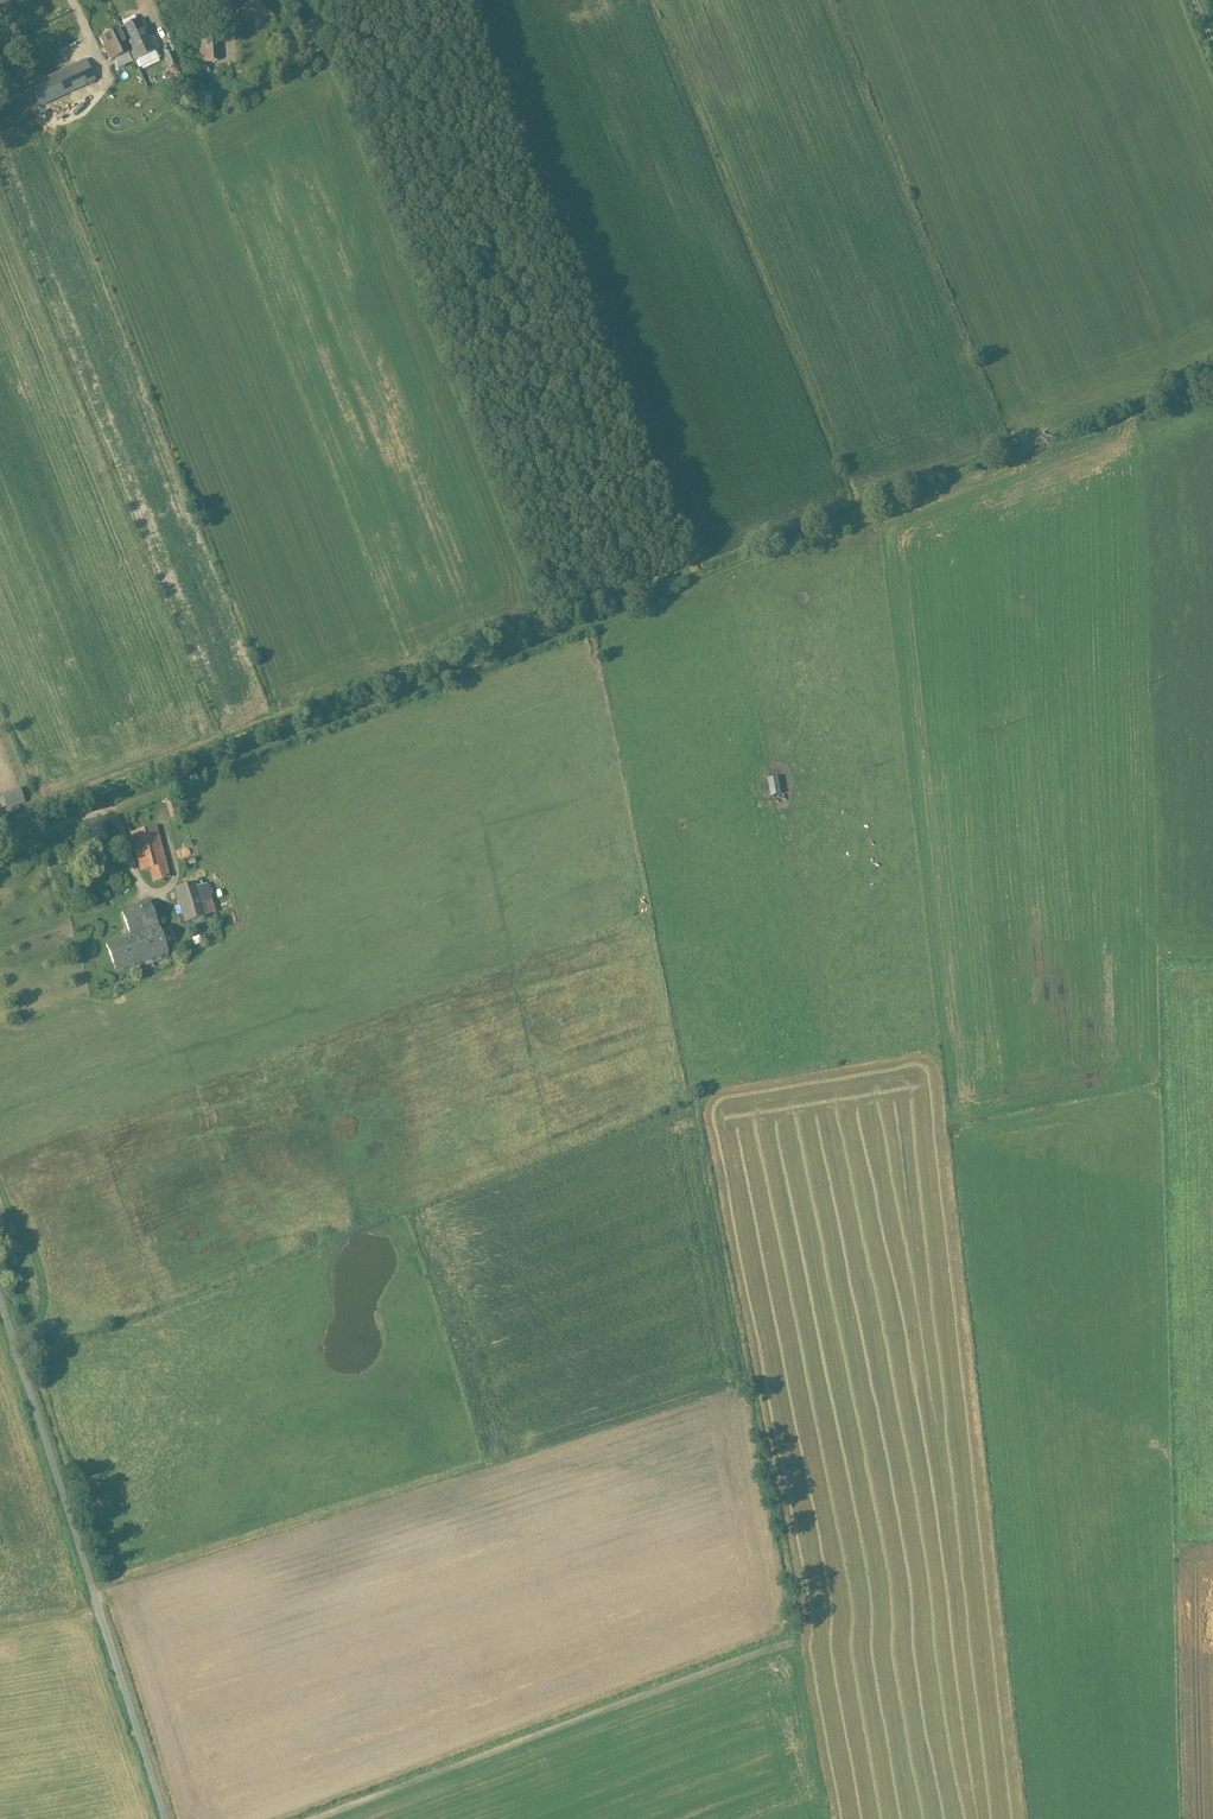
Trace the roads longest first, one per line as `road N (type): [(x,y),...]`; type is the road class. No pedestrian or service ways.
road 1 (track): [(0,849),(1212,385)]
road 2 (unclassified): [(165,1818),(0,1301)]
road 3 (track): [(98,811),(118,823),(147,890),(159,894),(176,878),(161,811)]

